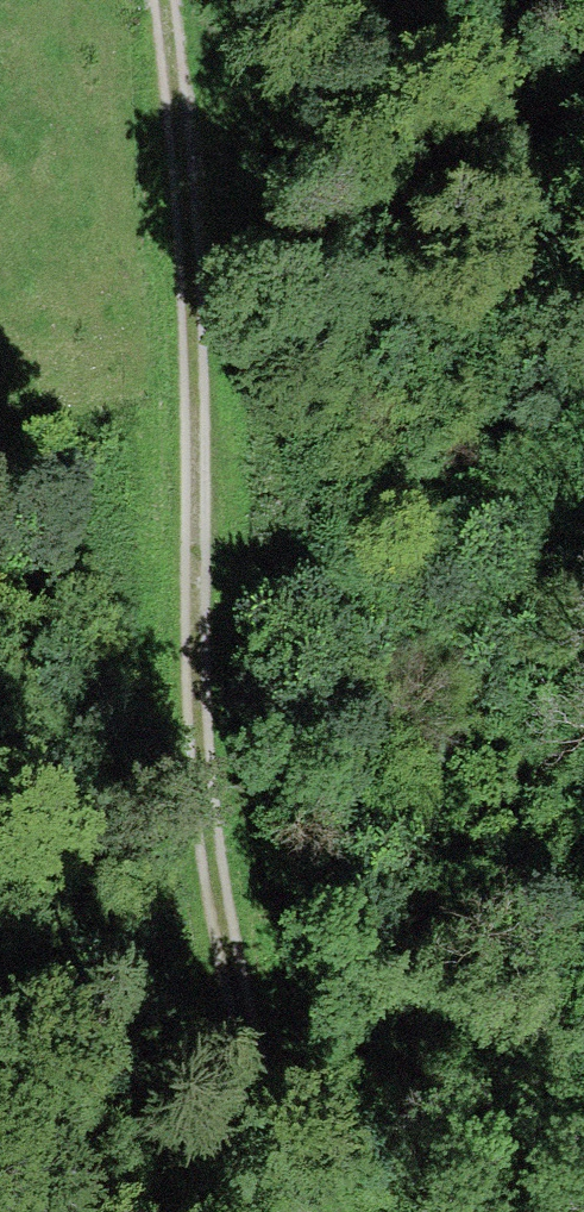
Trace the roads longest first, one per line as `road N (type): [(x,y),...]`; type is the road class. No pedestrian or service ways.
road 1 (track): [(378,1211),(386,1048),(571,242),(578,0)]
road 2 (track): [(294,1211),(211,895),(195,376),(168,0)]

